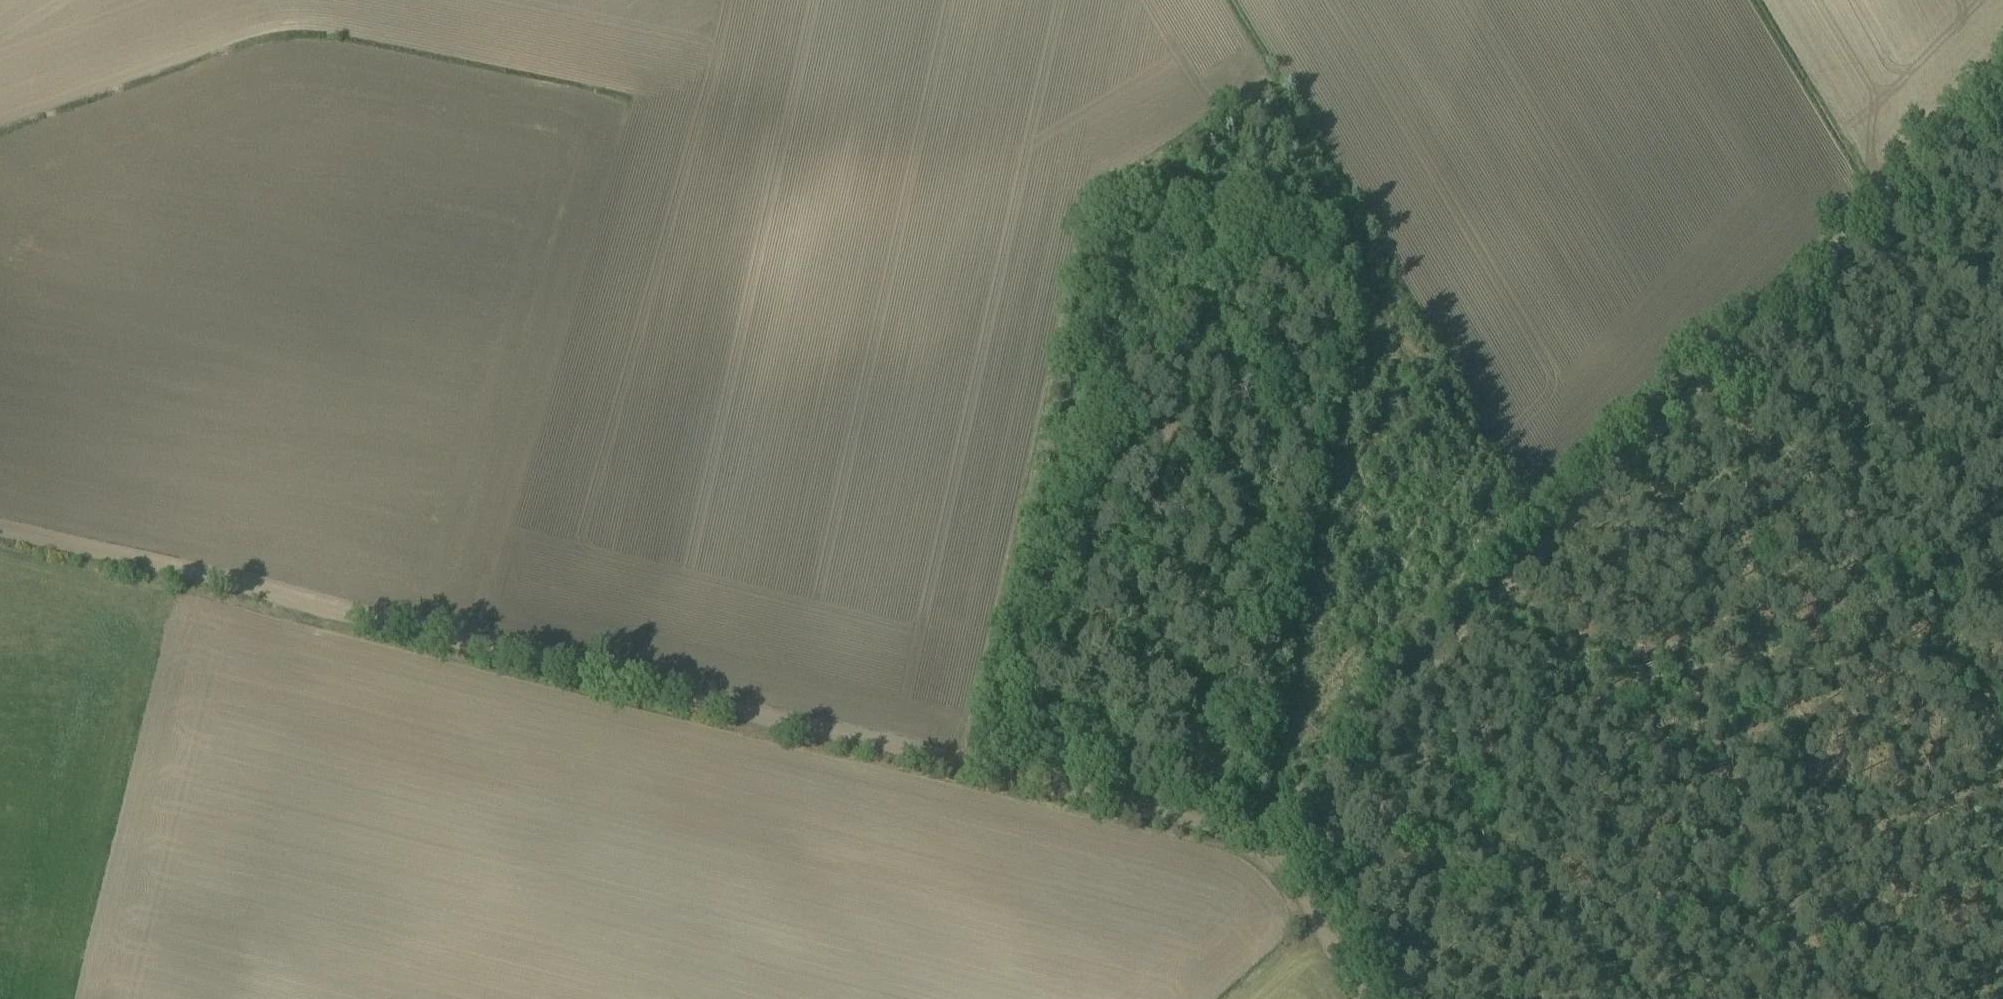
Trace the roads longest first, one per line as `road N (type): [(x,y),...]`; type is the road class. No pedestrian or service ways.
road 1 (unclassified): [(1255,833),(0,528)]
road 2 (track): [(2002,65),(1264,821)]
road 3 (track): [(1264,821),(1255,833),(1287,866),(1367,998)]

